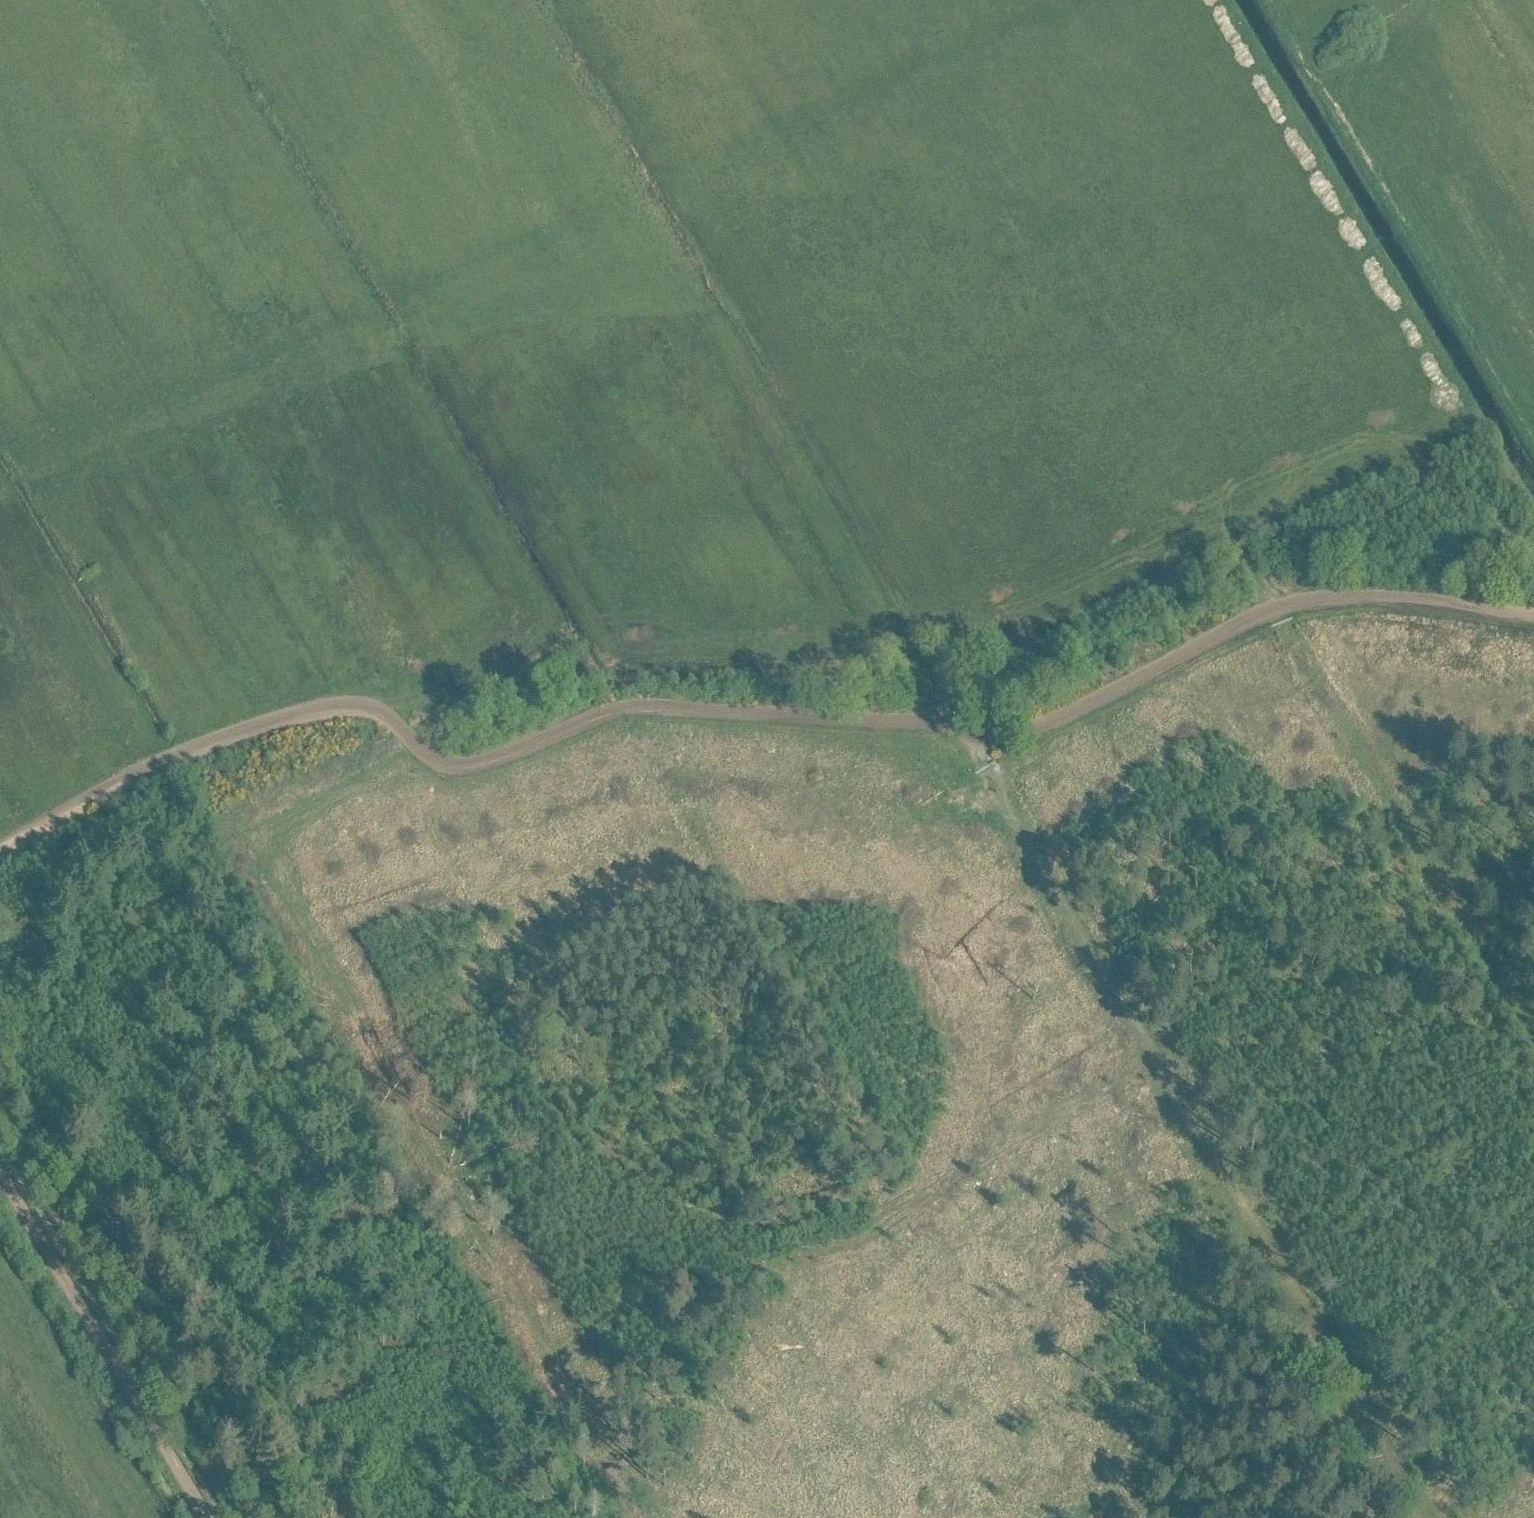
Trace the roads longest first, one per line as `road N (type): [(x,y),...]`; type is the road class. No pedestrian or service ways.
road 1 (track): [(1427,1517),(970,746),(943,724),(624,707),(456,771),(425,757),(379,710),(353,704),(184,754),(0,855)]
road 2 (track): [(970,746),(1267,611),(1382,596),(1533,613)]
road 3 (track): [(224,1517),(0,1147)]

